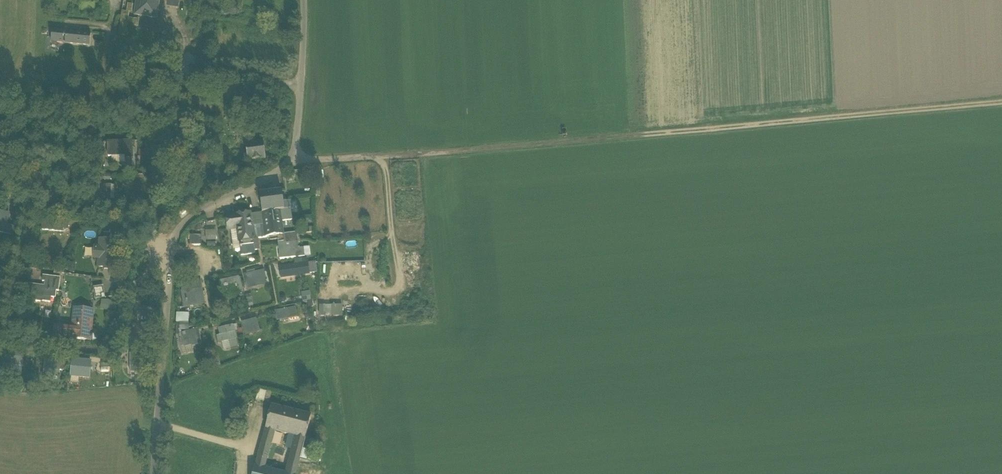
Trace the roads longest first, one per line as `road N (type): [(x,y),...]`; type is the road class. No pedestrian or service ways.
road 1 (track): [(291,160),(1001,102)]
road 2 (unclassified): [(156,473),(171,251),(190,220),(291,160),(303,0)]

